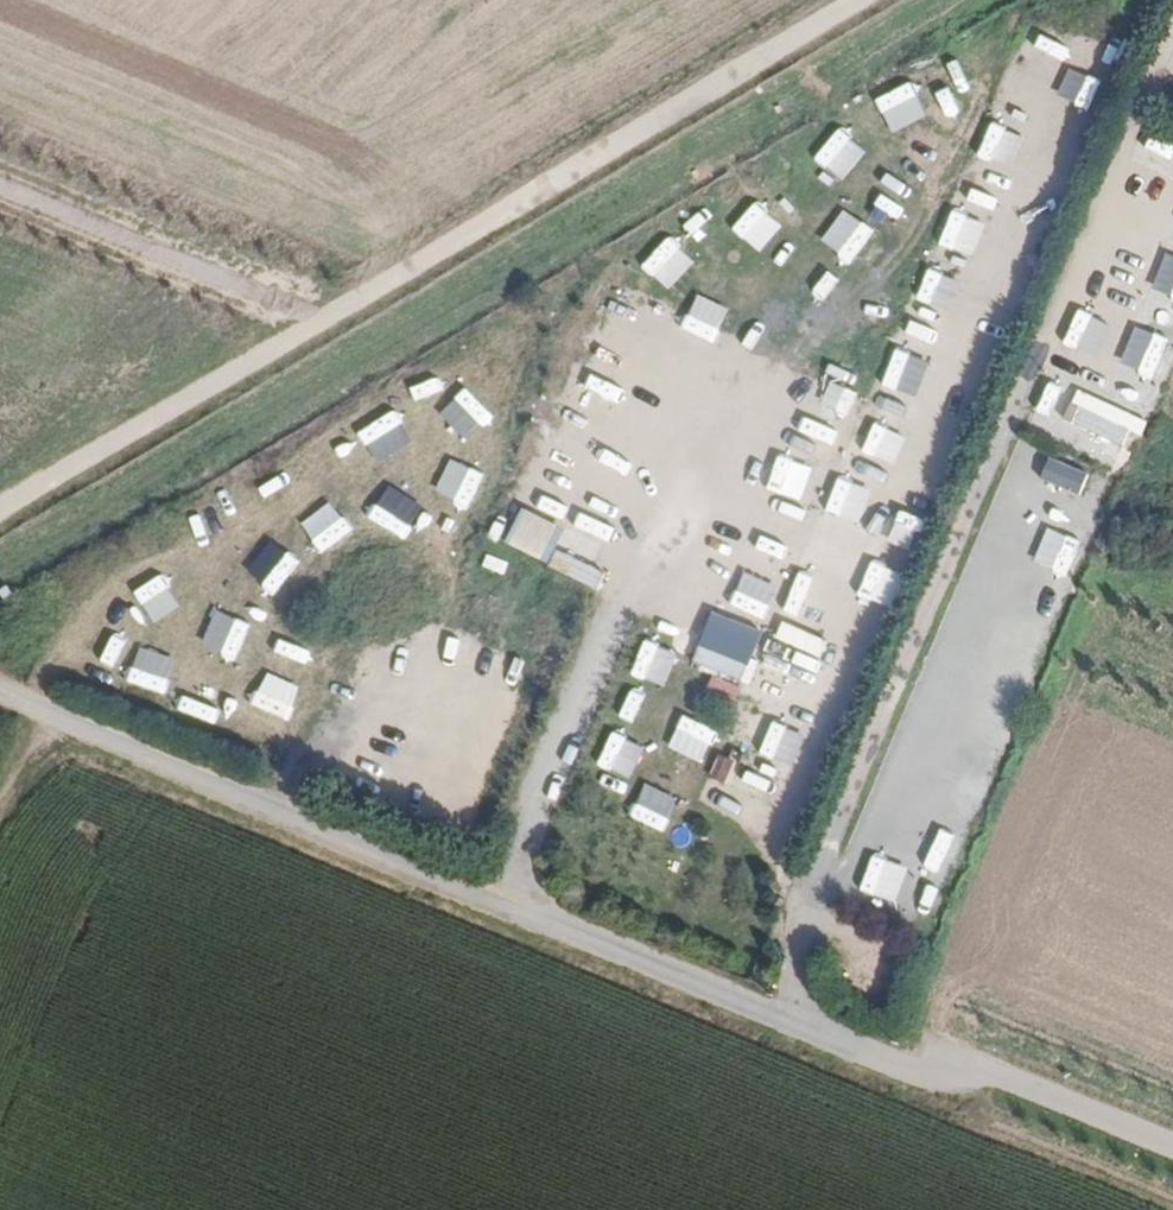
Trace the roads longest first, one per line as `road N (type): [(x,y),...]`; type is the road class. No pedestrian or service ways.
road 1 (residential): [(1172,1147),(997,1074),(922,1072),(0,689)]
road 2 (unclassified): [(323,315),(857,0)]
road 3 (unclassified): [(0,506),(323,315)]
road 4 (unclassified): [(0,181),(323,315)]
road 5 (track): [(68,718),(0,823)]

